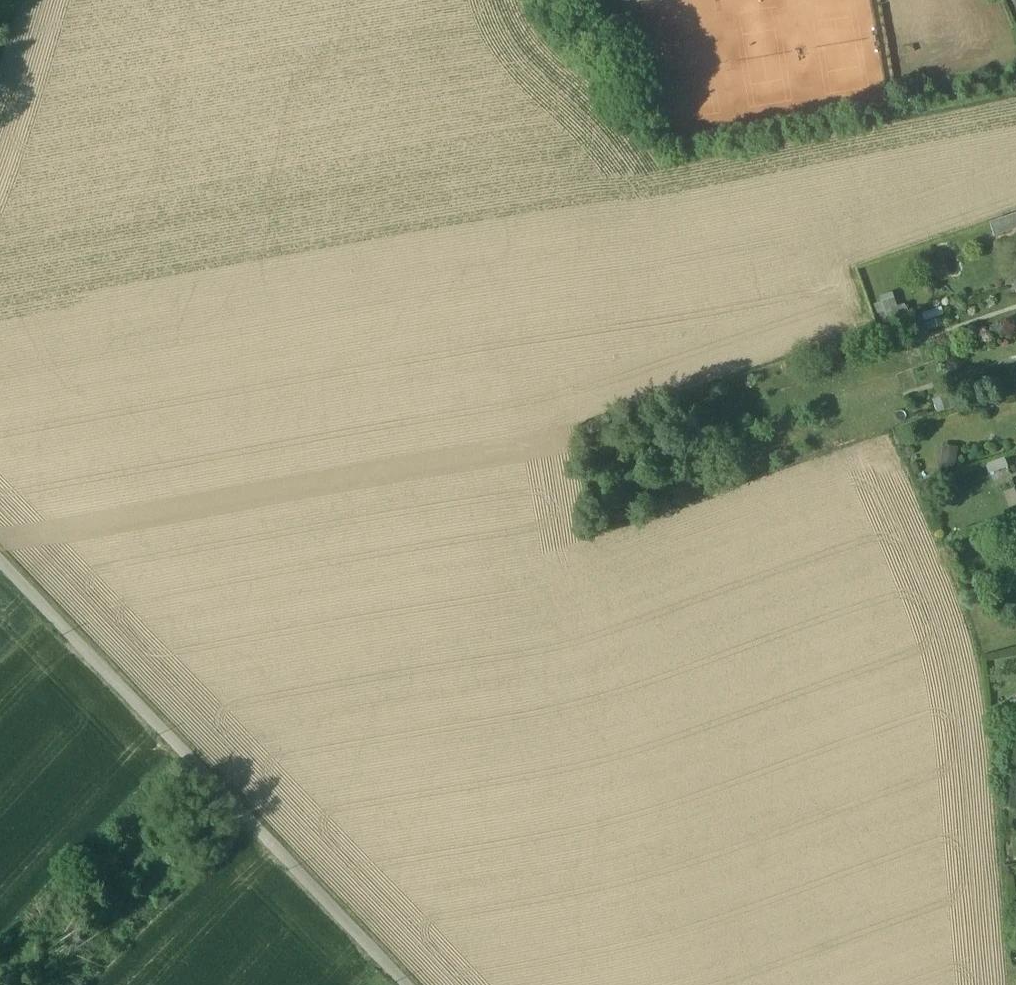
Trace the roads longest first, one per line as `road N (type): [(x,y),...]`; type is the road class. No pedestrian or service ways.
road 1 (residential): [(0,560),(407,984)]

